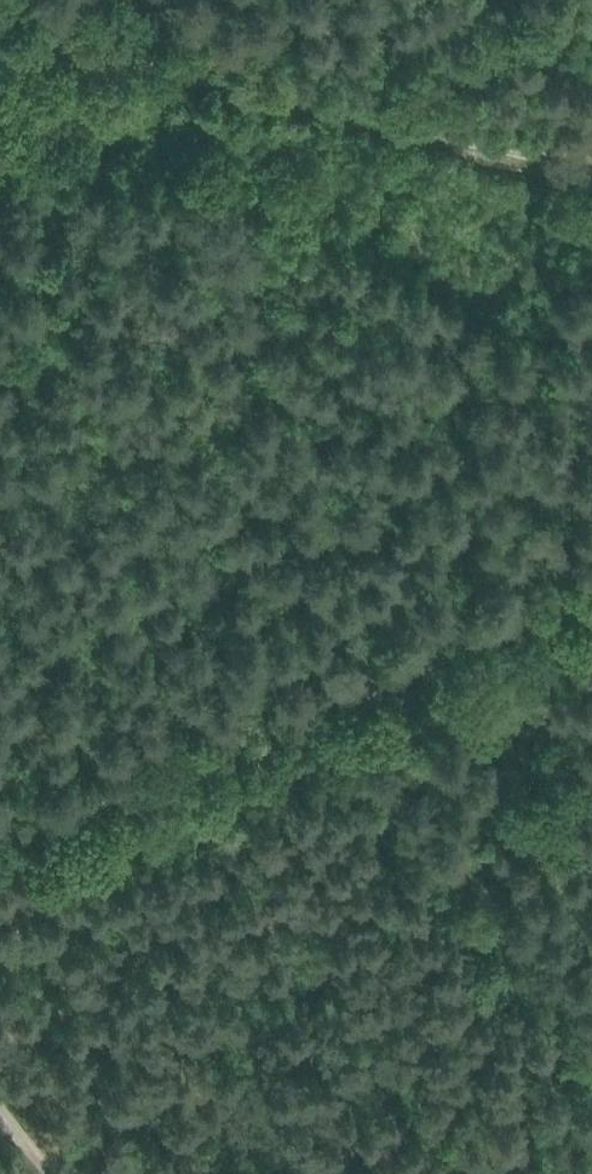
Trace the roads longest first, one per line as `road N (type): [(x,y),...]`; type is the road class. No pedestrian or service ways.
road 1 (unclassified): [(0,844),(591,591)]
road 2 (track): [(38,39),(391,116)]
road 3 (track): [(391,116),(591,164)]

